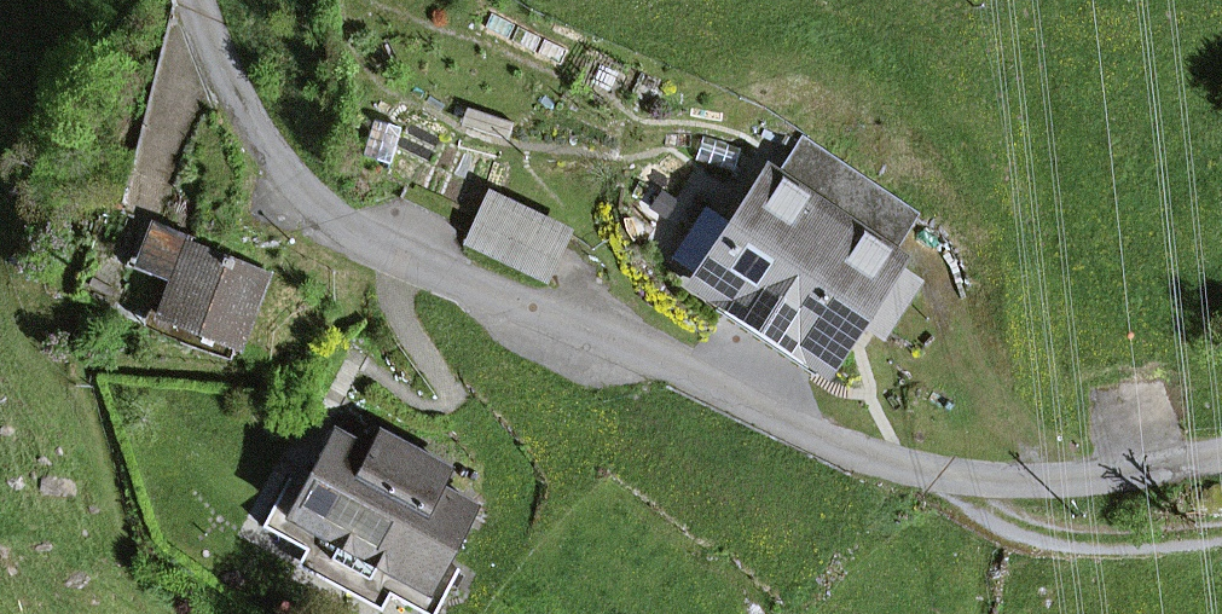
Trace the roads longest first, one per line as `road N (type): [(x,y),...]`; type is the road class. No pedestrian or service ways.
road 1 (residential): [(1221,449),(1104,470),(966,474),(848,443),(392,250),(333,222),(293,183),(234,103),(193,0)]
road 2 (track): [(1221,524),(1108,533),(1044,525),(966,474)]

